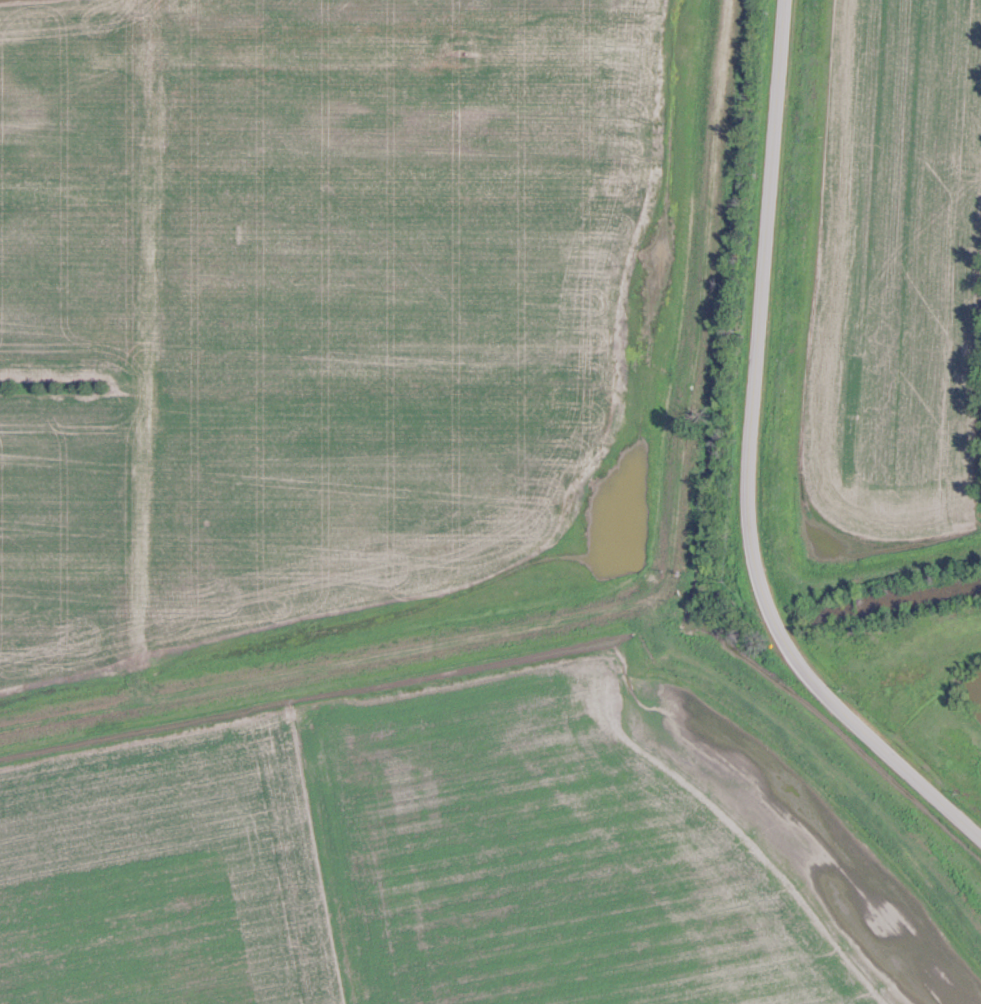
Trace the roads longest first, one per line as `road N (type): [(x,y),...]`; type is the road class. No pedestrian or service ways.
road 1 (secondary): [(784,0),(747,453),(751,562),(793,652),(835,702),(980,837)]

